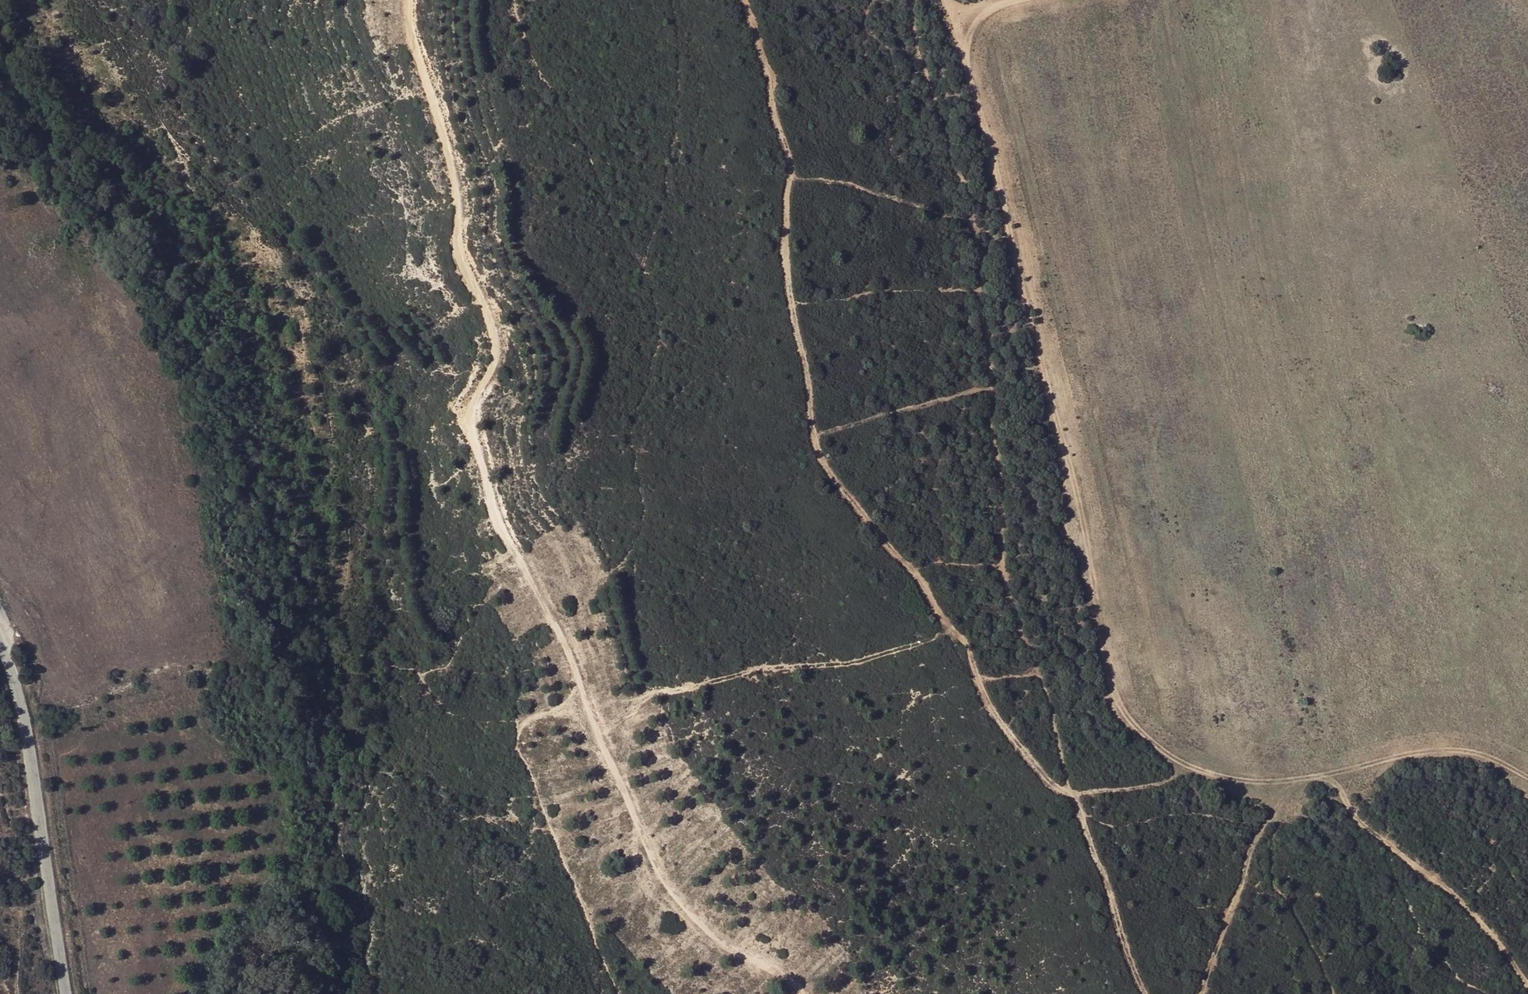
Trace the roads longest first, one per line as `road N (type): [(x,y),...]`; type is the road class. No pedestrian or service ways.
road 1 (track): [(1012,0),(968,24),(961,65),(1081,519),(1117,701),(1132,724),(1182,765),(1211,773),(1303,775),(1474,750),(1527,780)]
road 2 (track): [(414,0),(461,242),(488,321),(490,358),(475,437),(499,515),(563,639),(655,857),(691,910),(797,993)]
road 3 (tertiary): [(0,641),(21,703),(65,993)]
road 4 (track): [(1360,762),(1351,792),(1360,826),(1479,916),(1527,983)]

